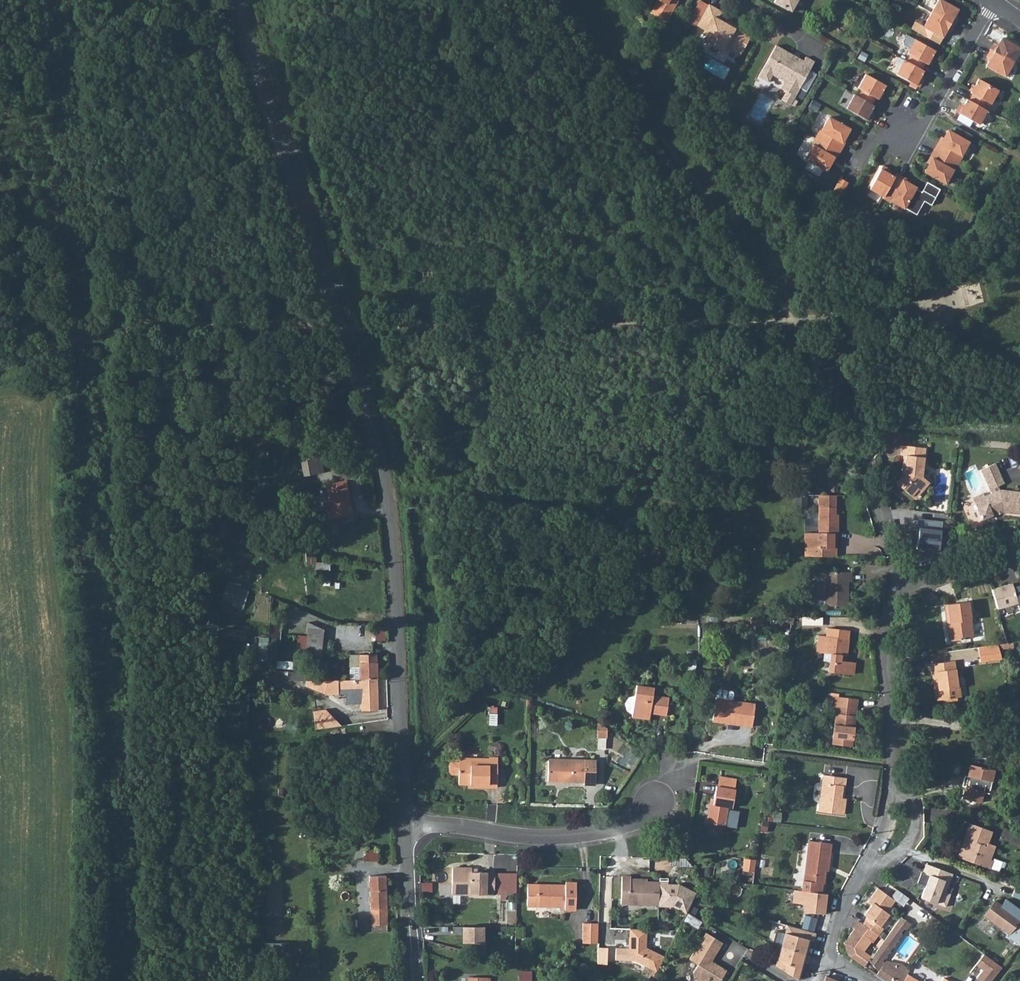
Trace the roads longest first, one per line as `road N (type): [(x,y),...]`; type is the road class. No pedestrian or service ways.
road 1 (residential): [(238,0),(388,491)]
road 2 (track): [(404,762),(562,609),(628,514),(712,429)]
road 3 (track): [(343,328),(120,324),(0,367)]
road 4 (unclassified): [(388,491),(405,822)]
road 5 (residential): [(857,434),(911,590),(976,564),(1019,561)]
road 6 (residential): [(405,822),(526,841),(590,836),(636,822),(656,799)]
road 7 (residential): [(845,197),(877,141),(904,139),(932,110),(994,1)]
road 8 (track): [(388,491),(493,498),(618,527)]
road 9 (residential): [(405,822),(412,980)]

